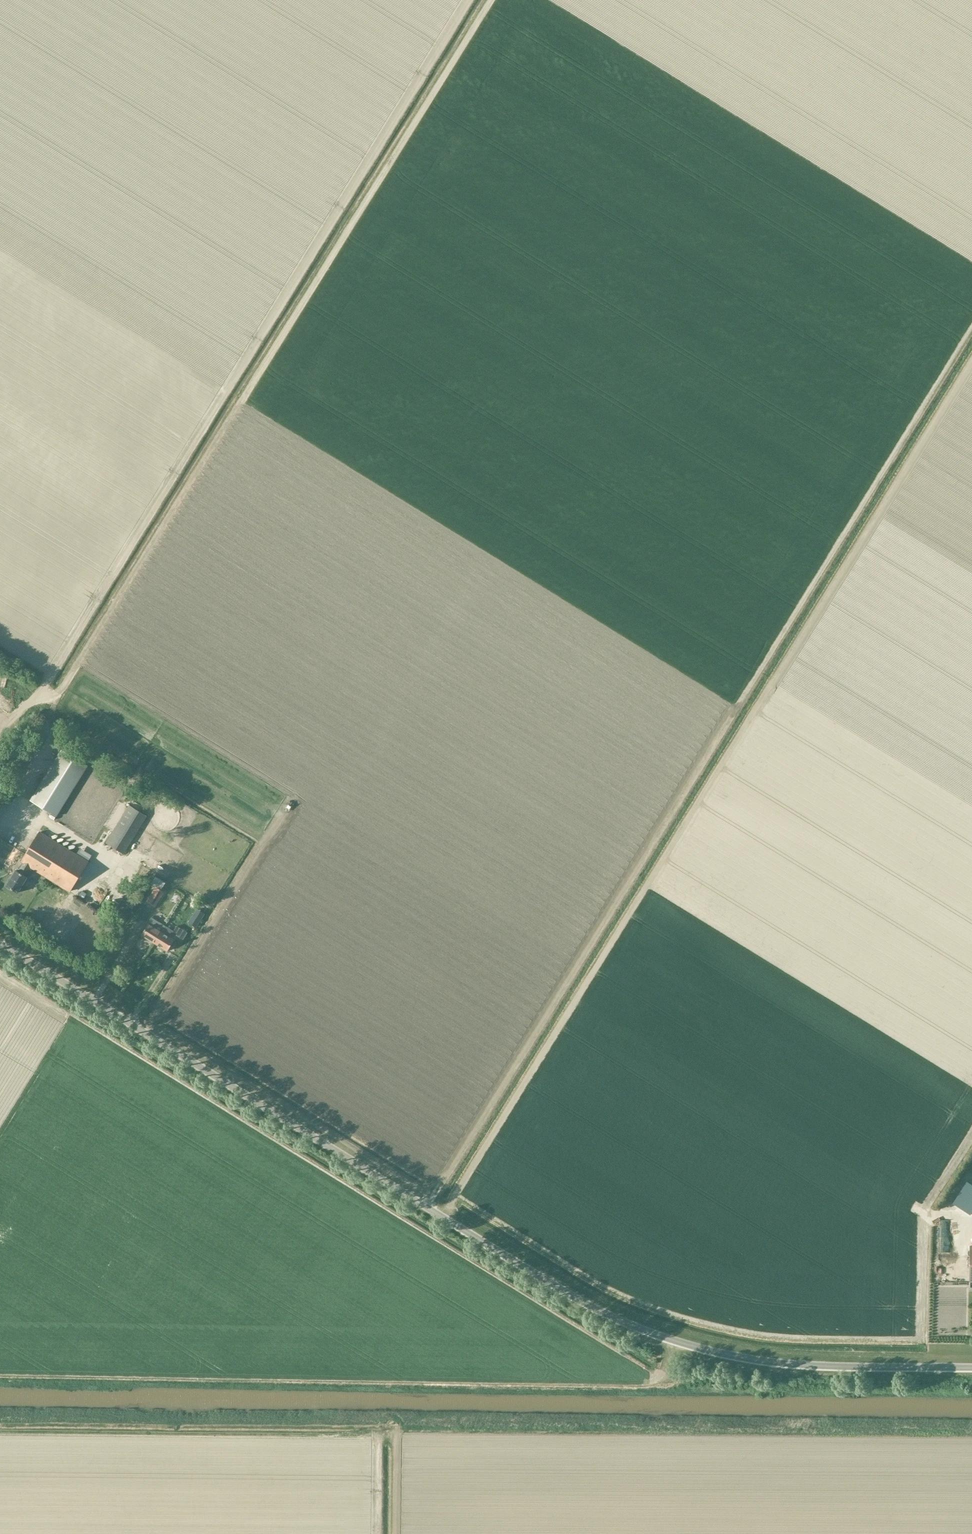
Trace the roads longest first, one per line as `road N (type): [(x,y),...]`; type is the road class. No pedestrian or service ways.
road 1 (unclassified): [(971,1368),(769,1363),(617,1319),(0,944)]

